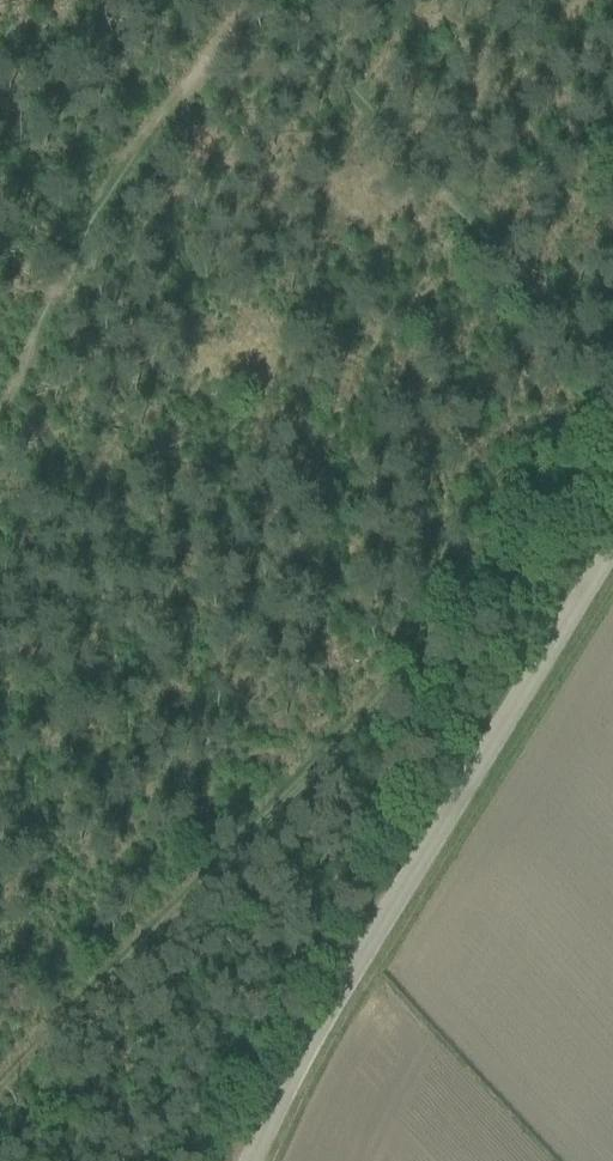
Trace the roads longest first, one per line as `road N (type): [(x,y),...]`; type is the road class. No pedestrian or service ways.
road 1 (track): [(612,392),(270,2),(228,26),(127,176),(0,408)]
road 2 (track): [(0,1093),(612,459)]
road 3 (unclassified): [(248,1160),(273,1106),(612,551)]

